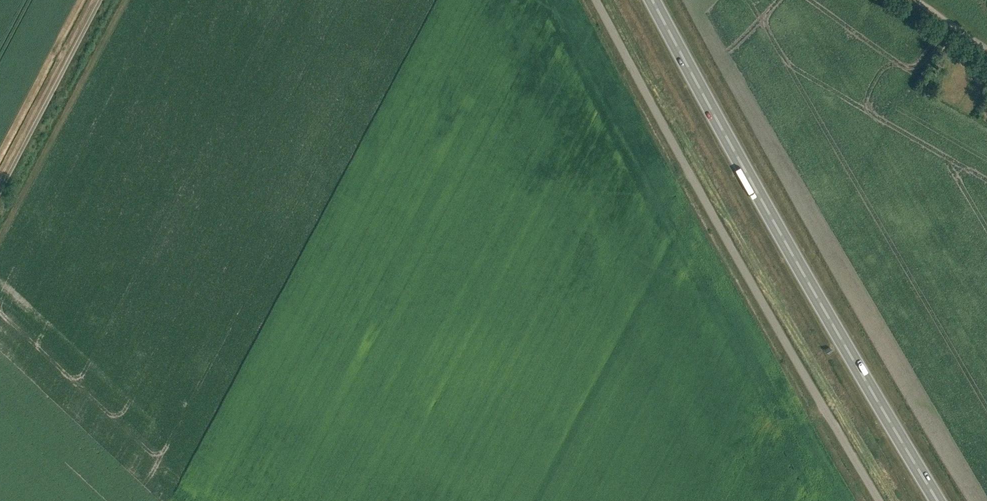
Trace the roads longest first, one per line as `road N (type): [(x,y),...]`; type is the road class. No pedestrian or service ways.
road 1 (unclassified): [(882,500),(750,282),(596,0)]
road 2 (trunk): [(939,500),(653,0)]
road 3 (track): [(100,0),(0,190)]

